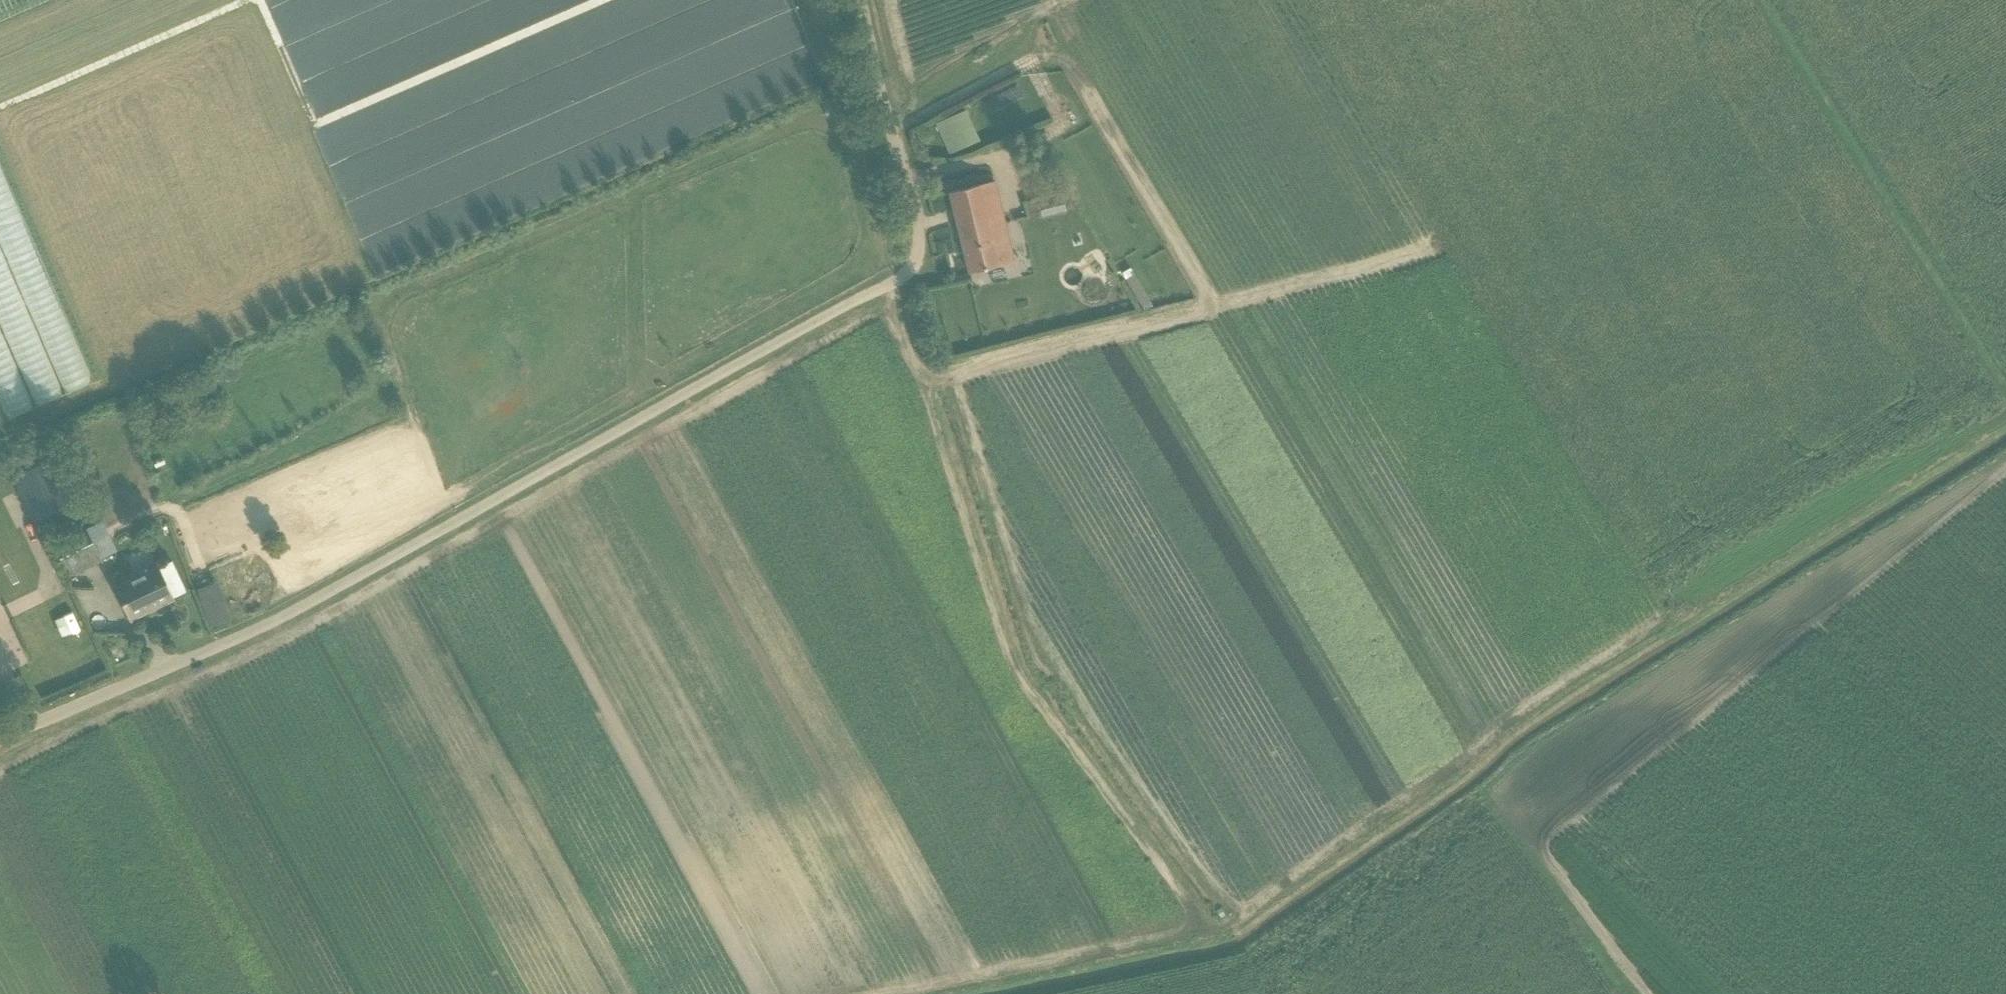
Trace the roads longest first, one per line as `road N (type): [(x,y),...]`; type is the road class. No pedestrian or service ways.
road 1 (unclassified): [(0,740),(252,632),(910,272),(918,230),(865,0)]

